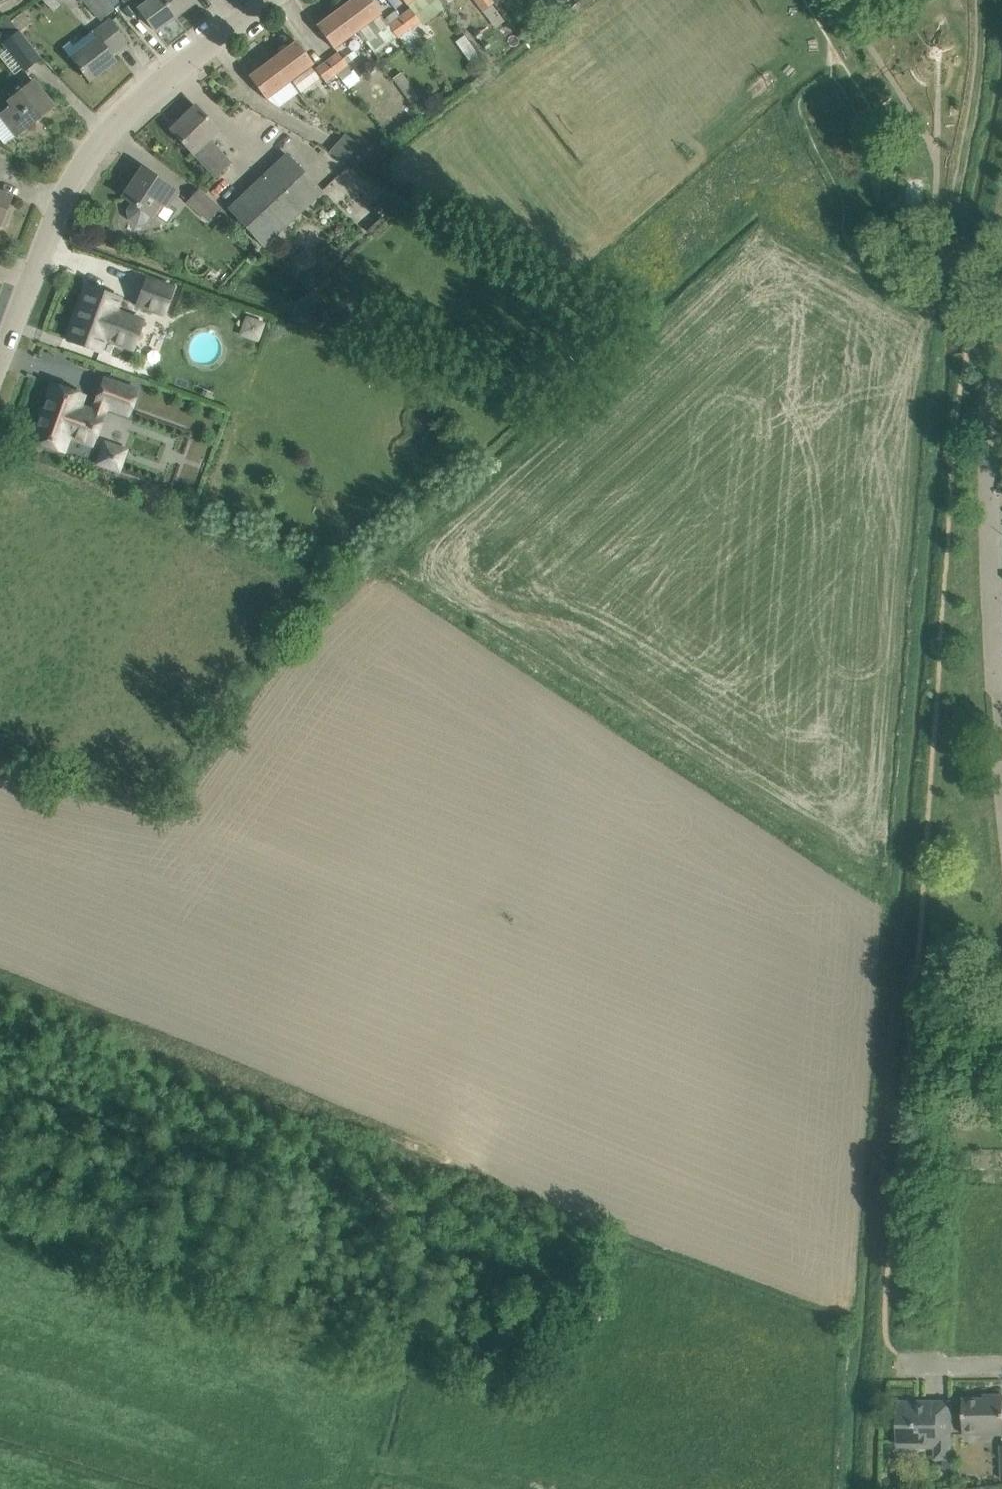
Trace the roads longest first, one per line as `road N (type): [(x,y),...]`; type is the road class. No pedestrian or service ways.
road 1 (unclassified): [(0,359),(54,221),(100,141),(157,82),(266,0)]
road 2 (residential): [(1001,758),(989,409),(1001,381)]

